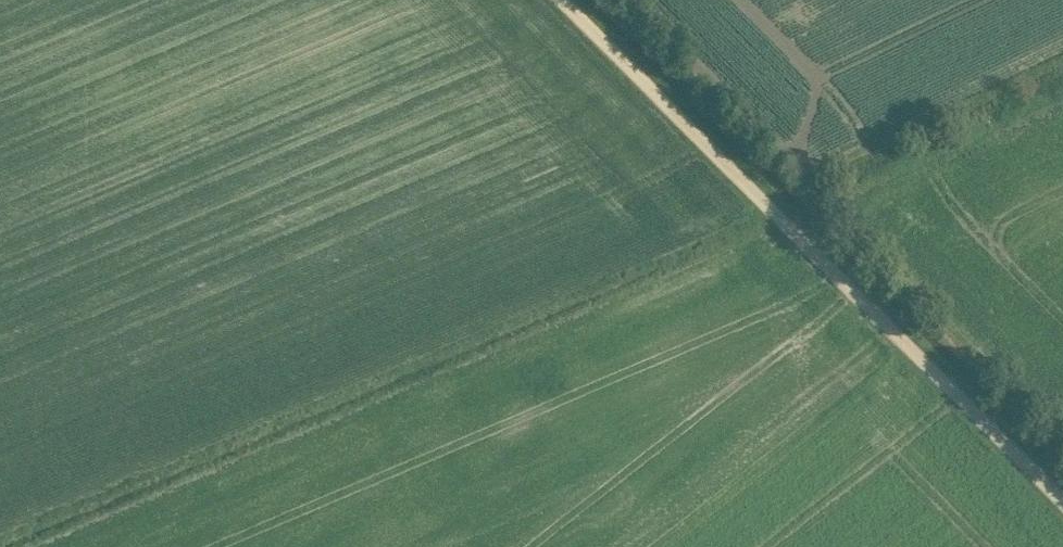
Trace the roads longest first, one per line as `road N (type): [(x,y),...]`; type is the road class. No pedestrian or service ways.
road 1 (track): [(563,0),(1062,500)]

